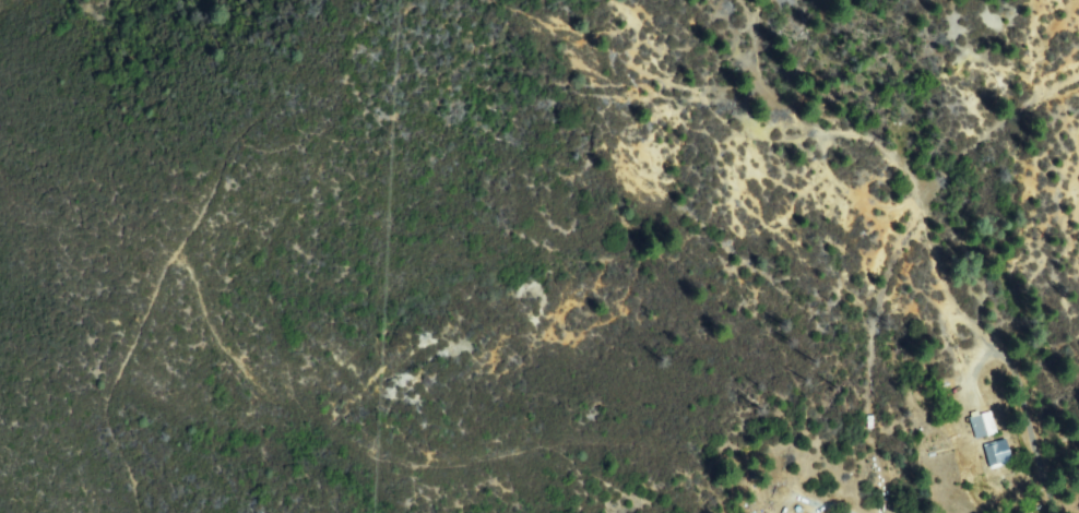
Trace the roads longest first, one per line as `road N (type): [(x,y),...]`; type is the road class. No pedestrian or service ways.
road 1 (residential): [(907,512),(886,472),(876,418),(877,338),(892,278),(944,180),(980,143),(1078,76)]

